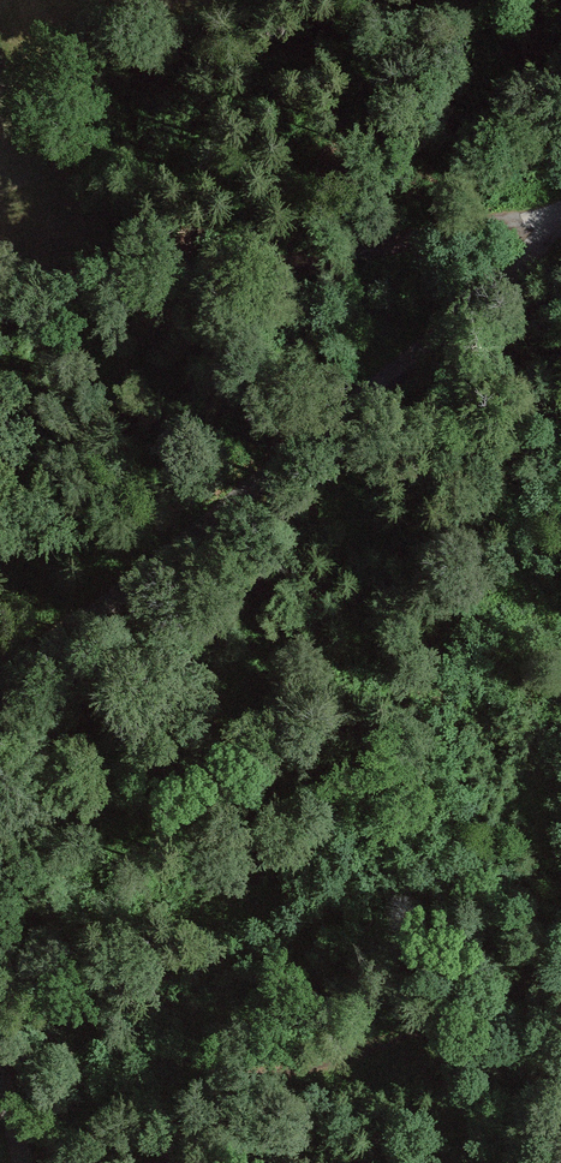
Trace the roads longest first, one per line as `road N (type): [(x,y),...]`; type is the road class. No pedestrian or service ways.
road 1 (unclassified): [(560,226),(480,304),(77,627),(0,708)]
road 2 (track): [(560,221),(457,228),(243,268),(0,286)]
road 3 (track): [(156,1162),(174,1124),(204,1094),(560,996)]

